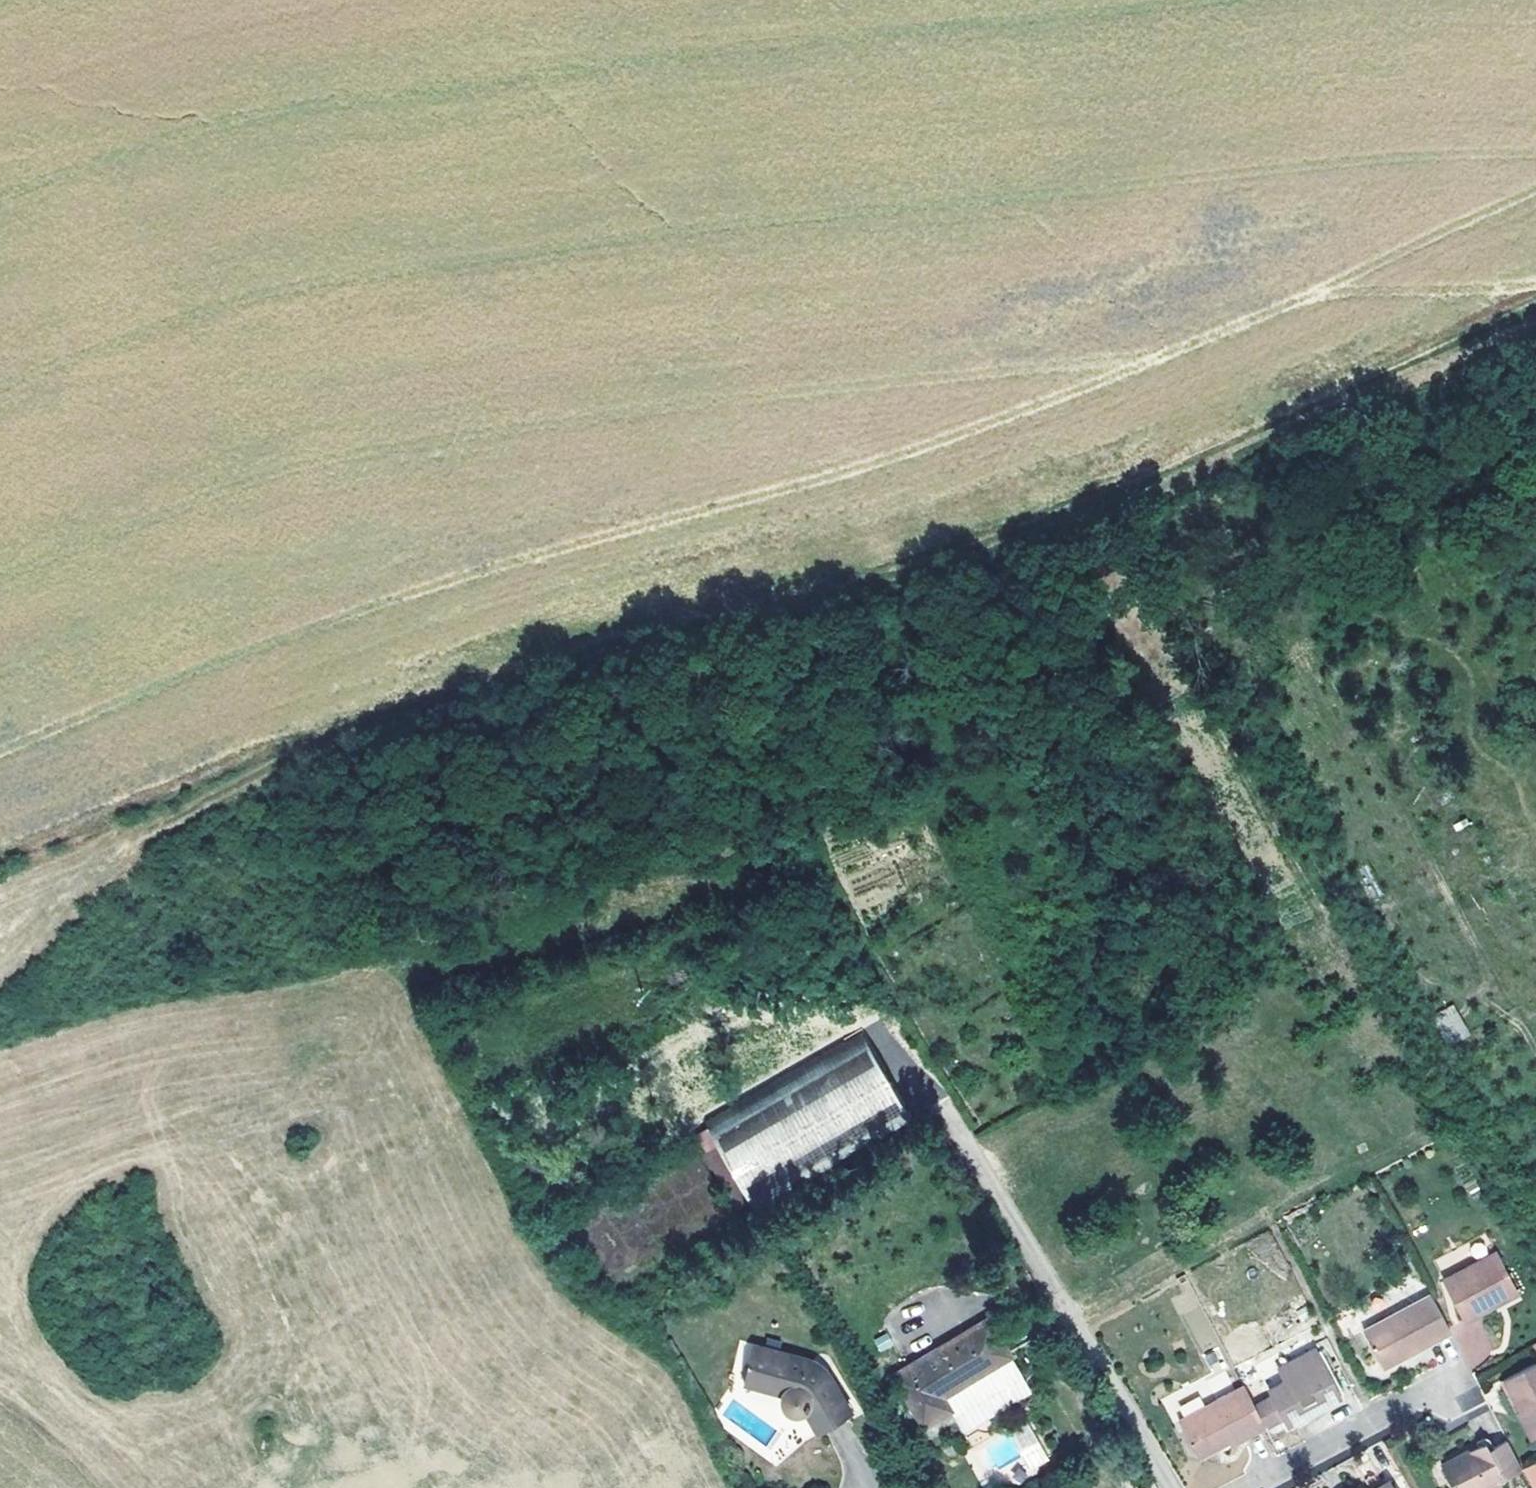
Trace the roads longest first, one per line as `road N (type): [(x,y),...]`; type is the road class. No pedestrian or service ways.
road 1 (residential): [(942,1103),(1172,1487)]
road 2 (residential): [(1244,1487),(1423,1393),(1452,1393)]

